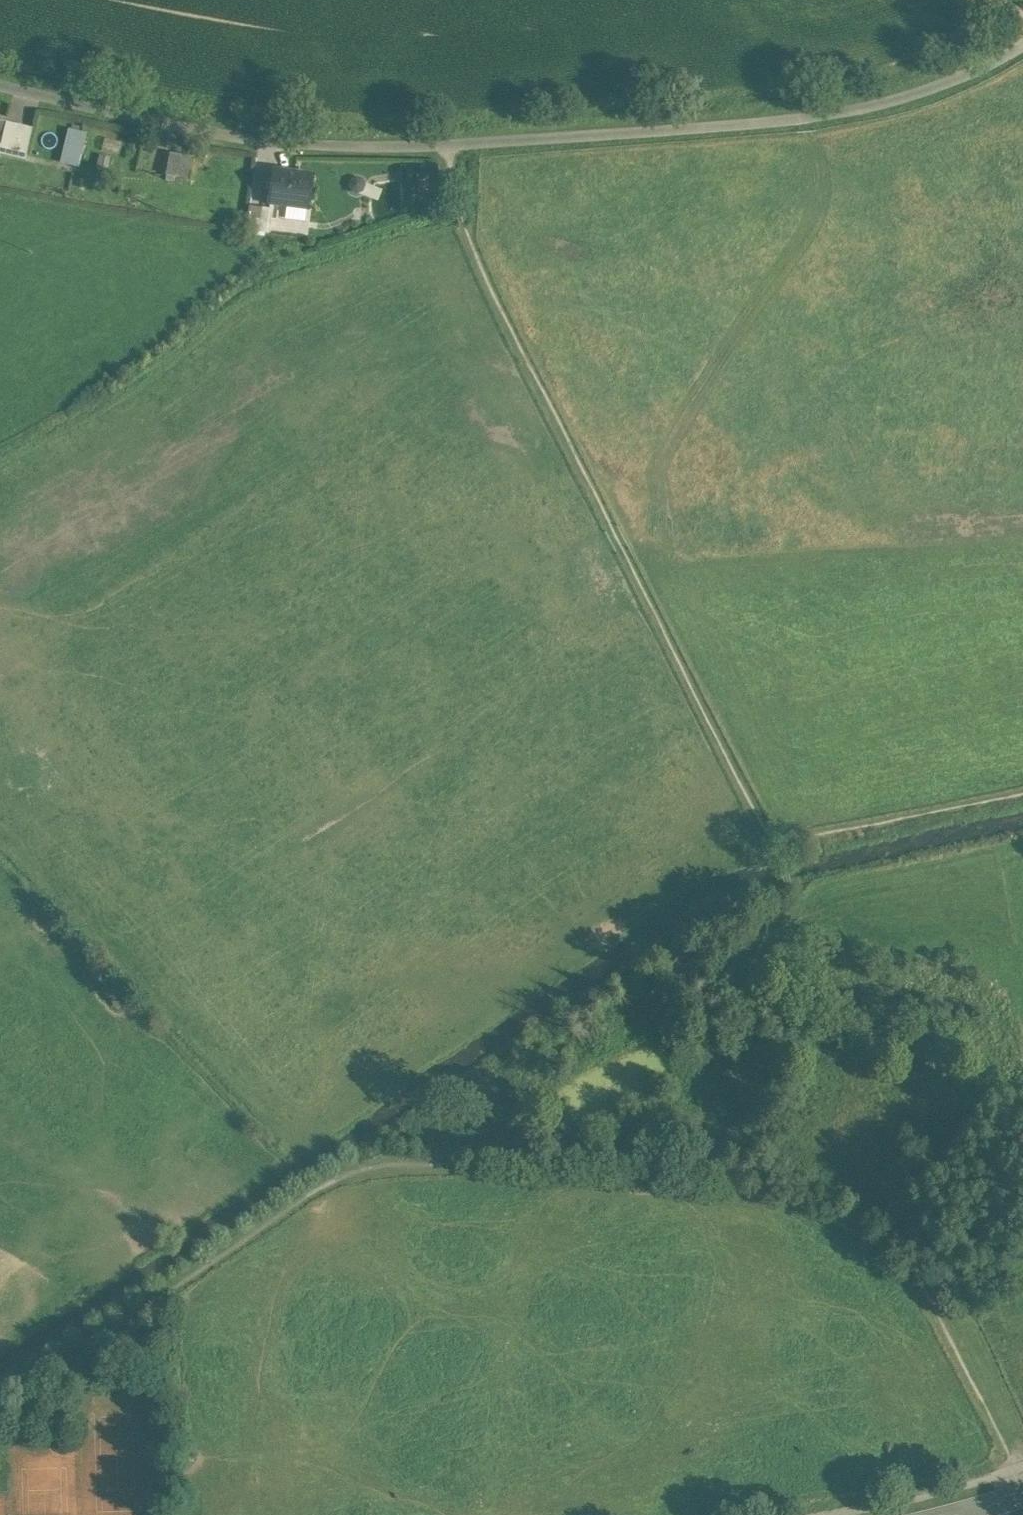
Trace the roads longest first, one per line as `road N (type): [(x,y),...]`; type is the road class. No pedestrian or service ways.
road 1 (track): [(464,142),(785,125),(909,103),(1022,55)]
road 2 (residential): [(0,85),(256,139),(464,142)]

